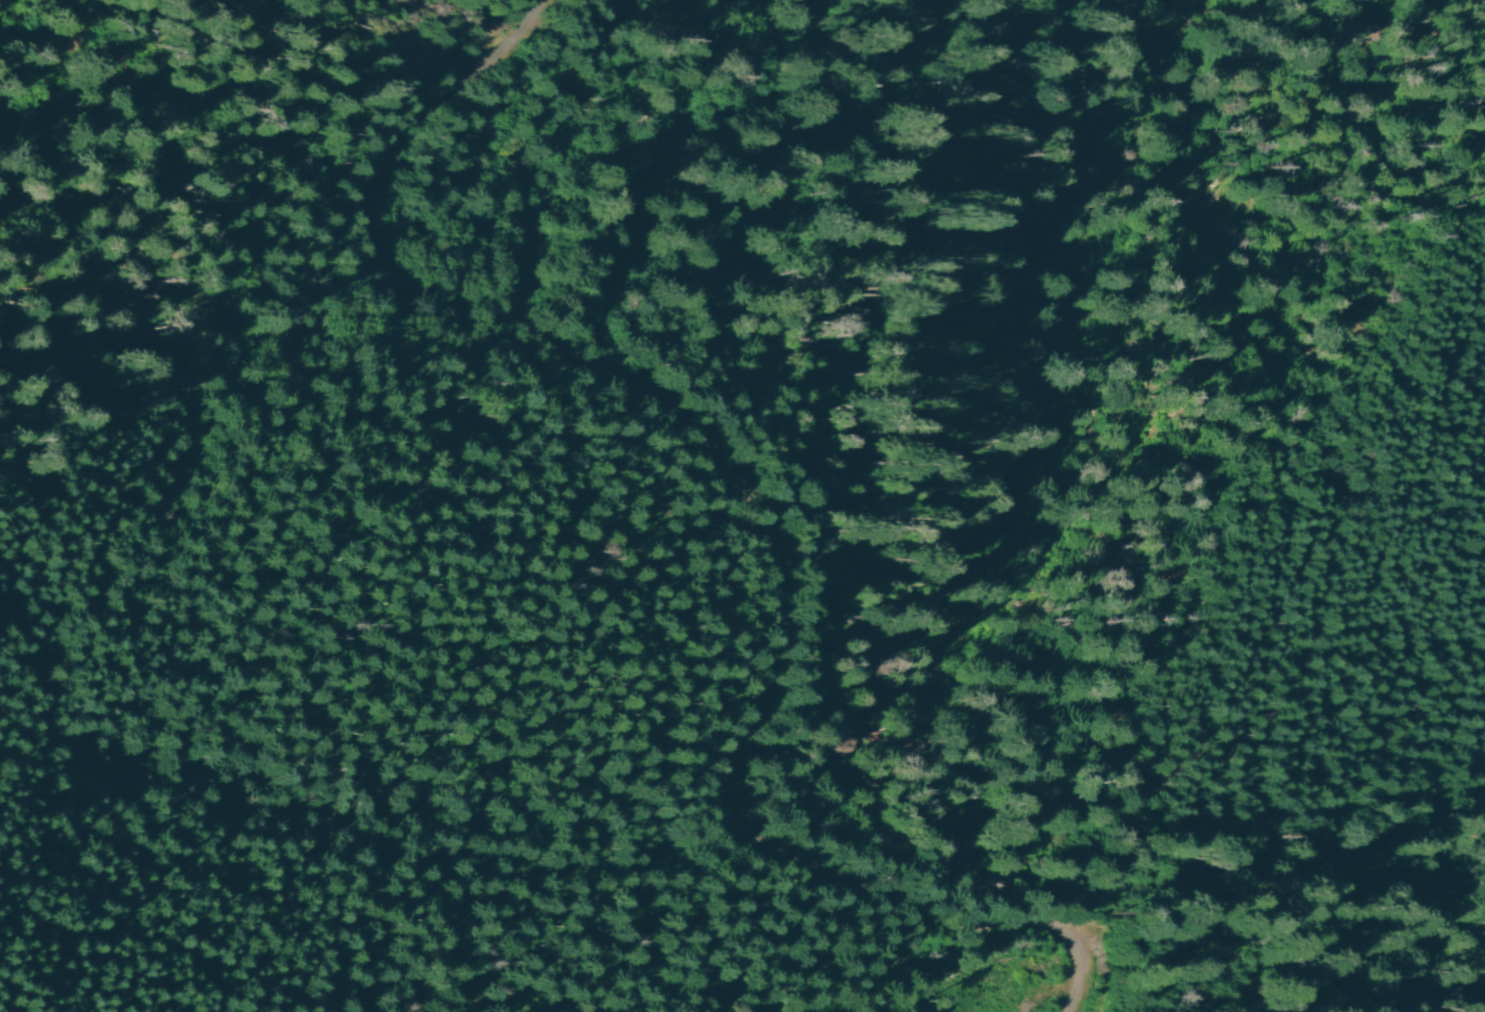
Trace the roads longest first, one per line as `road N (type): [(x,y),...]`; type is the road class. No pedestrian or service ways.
road 1 (residential): [(1064,1011),(1078,959),(1064,940),(1029,930),(915,924),(734,836),(713,816),(704,792),(746,566),(699,455),(623,387),(426,301),(378,272),(357,245),(361,184),(396,124),(485,44),(517,0)]

